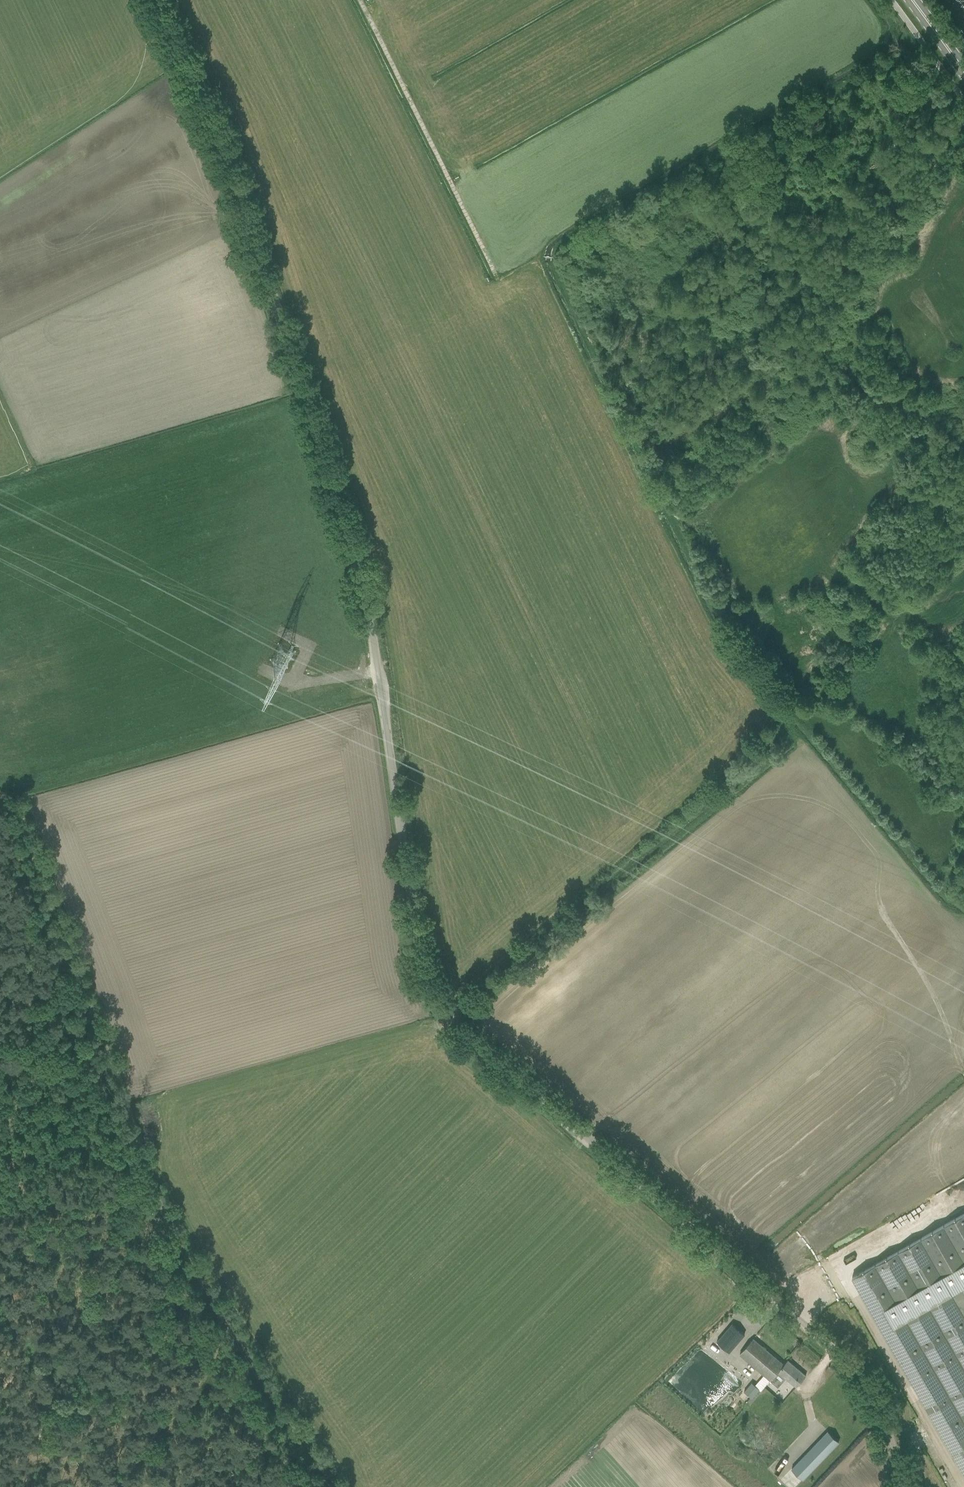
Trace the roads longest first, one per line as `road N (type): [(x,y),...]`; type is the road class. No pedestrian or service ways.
road 1 (unclassified): [(898,1486),(869,1394),(851,1374),(467,1044),(428,995),(373,617),(246,195),(160,0)]
road 2 (track): [(0,785),(17,796),(215,1287),(333,1486)]
road 3 (track): [(444,1020),(763,750),(888,630)]

